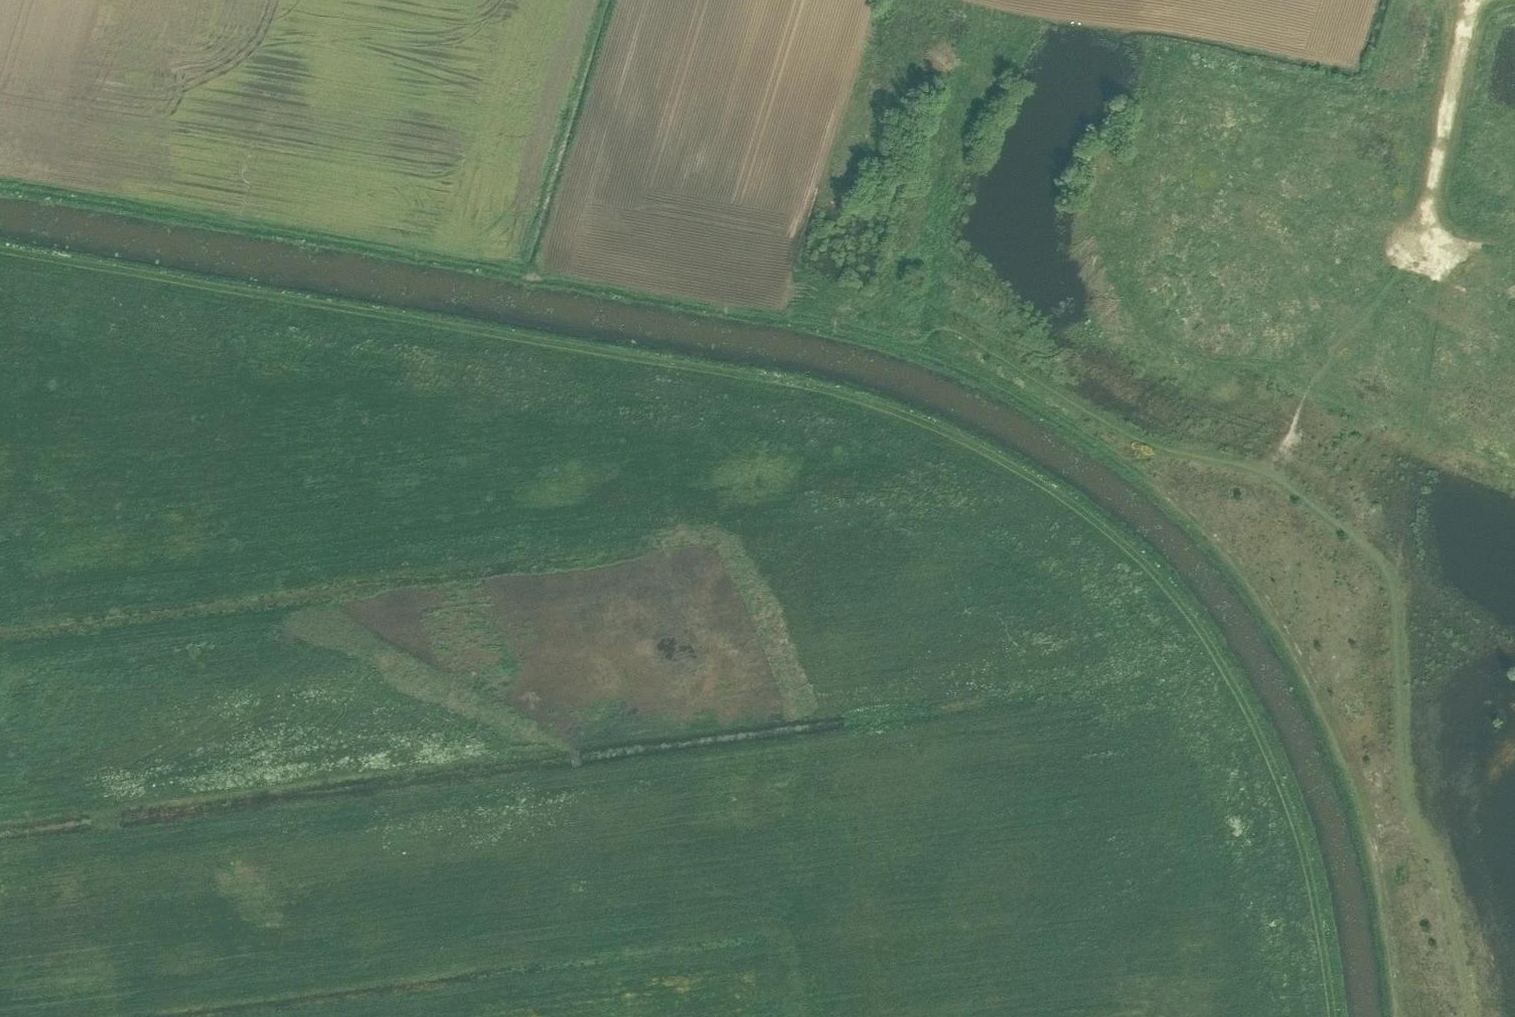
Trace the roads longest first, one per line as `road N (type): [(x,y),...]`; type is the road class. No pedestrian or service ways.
road 1 (residential): [(1470,0),(1410,260)]

